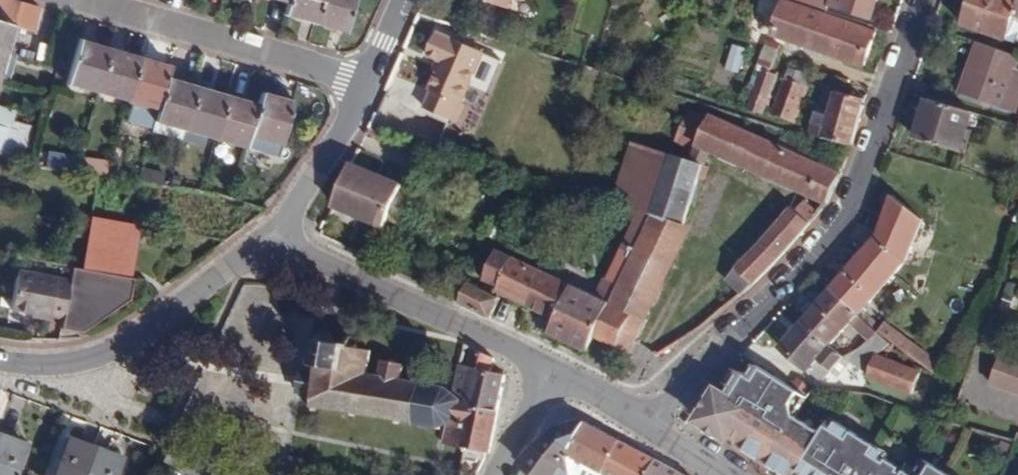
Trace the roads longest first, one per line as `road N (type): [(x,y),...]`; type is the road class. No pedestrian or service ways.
road 1 (residential): [(647,425),(775,299),(853,200),(919,0)]
road 2 (tertiary): [(274,241),(110,353),(78,361),(0,358)]
road 3 (tertiary): [(547,371),(274,241)]
road 4 (residential): [(371,81),(91,0)]
road 5 (residential): [(274,241),(371,81)]

